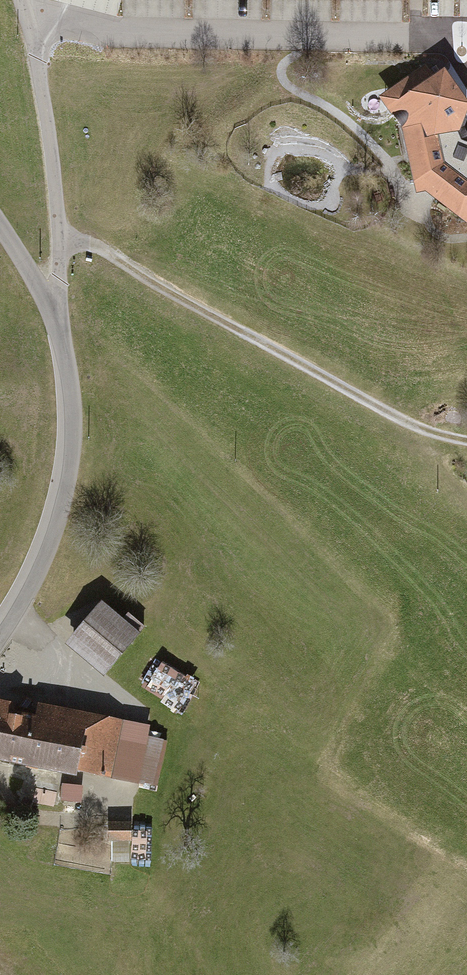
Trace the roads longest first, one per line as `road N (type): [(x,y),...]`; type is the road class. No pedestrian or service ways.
road 1 (track): [(466,442),(393,416),(155,285),(99,244),(58,243)]
road 2 (unclassified): [(0,229),(57,323),(72,396),(71,467),(56,538),(0,639)]

